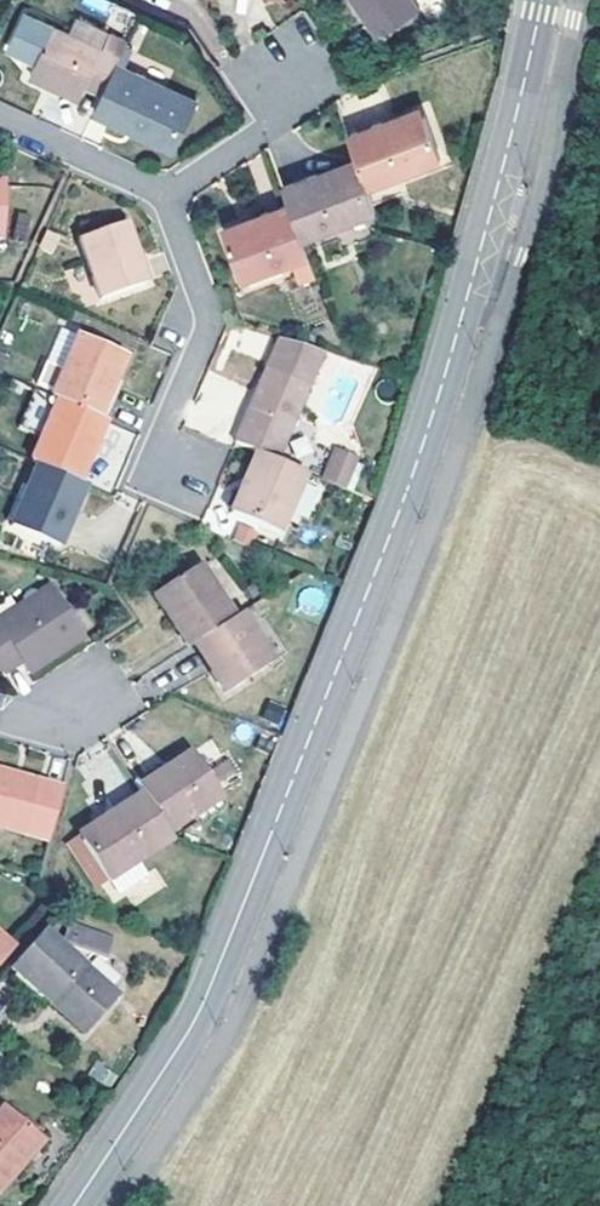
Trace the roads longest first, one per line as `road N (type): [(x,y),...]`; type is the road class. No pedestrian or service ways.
road 1 (tertiary): [(72,1205),(214,979),(418,462),(498,187),(542,0)]
road 2 (residential): [(165,193),(210,321),(165,438),(175,470)]
road 3 (residential): [(165,193),(264,133),(285,97),(286,70)]
road 4 (residential): [(0,119),(165,193)]

